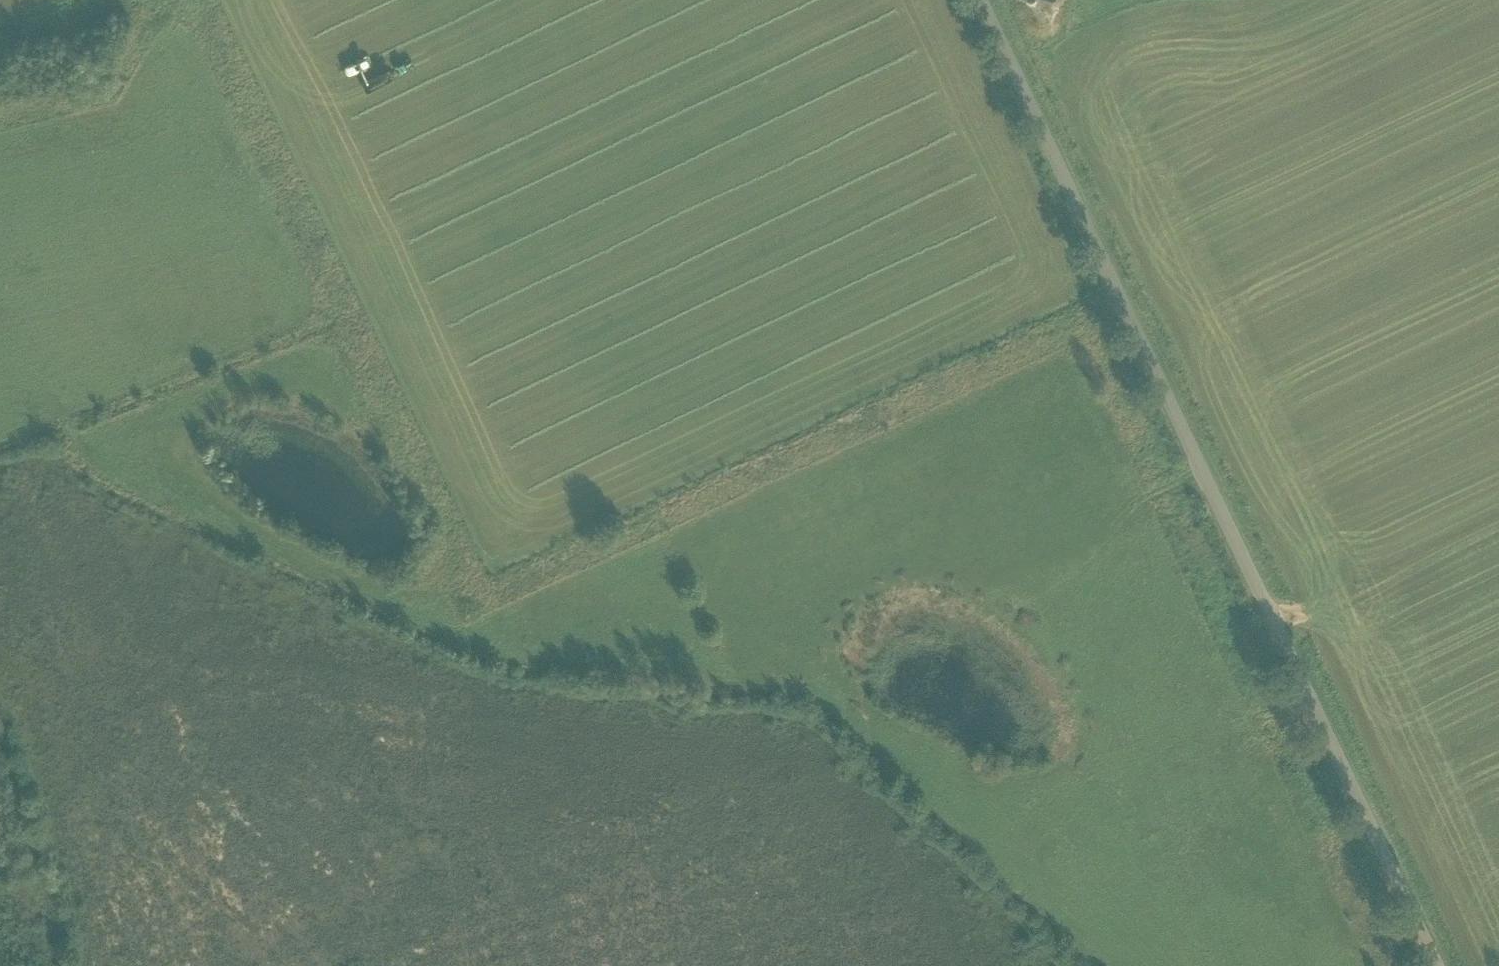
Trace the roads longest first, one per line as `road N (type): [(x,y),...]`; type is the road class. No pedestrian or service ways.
road 1 (unclassified): [(1436,965),(980,0)]

